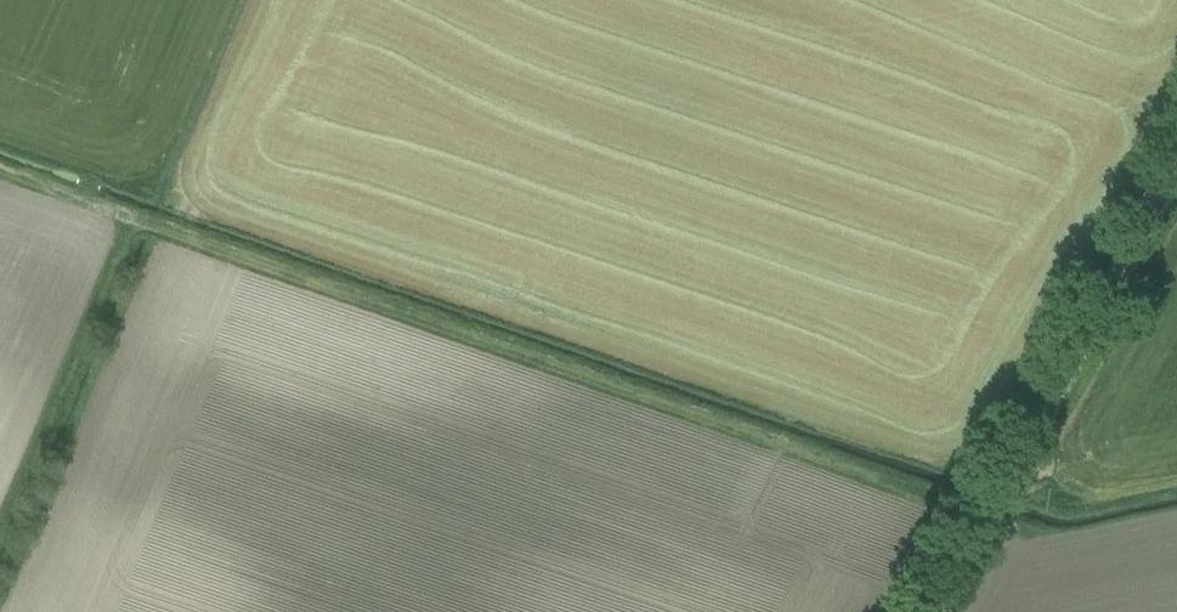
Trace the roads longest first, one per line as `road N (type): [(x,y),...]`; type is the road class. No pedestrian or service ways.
road 1 (track): [(935,611),(1176,160)]

